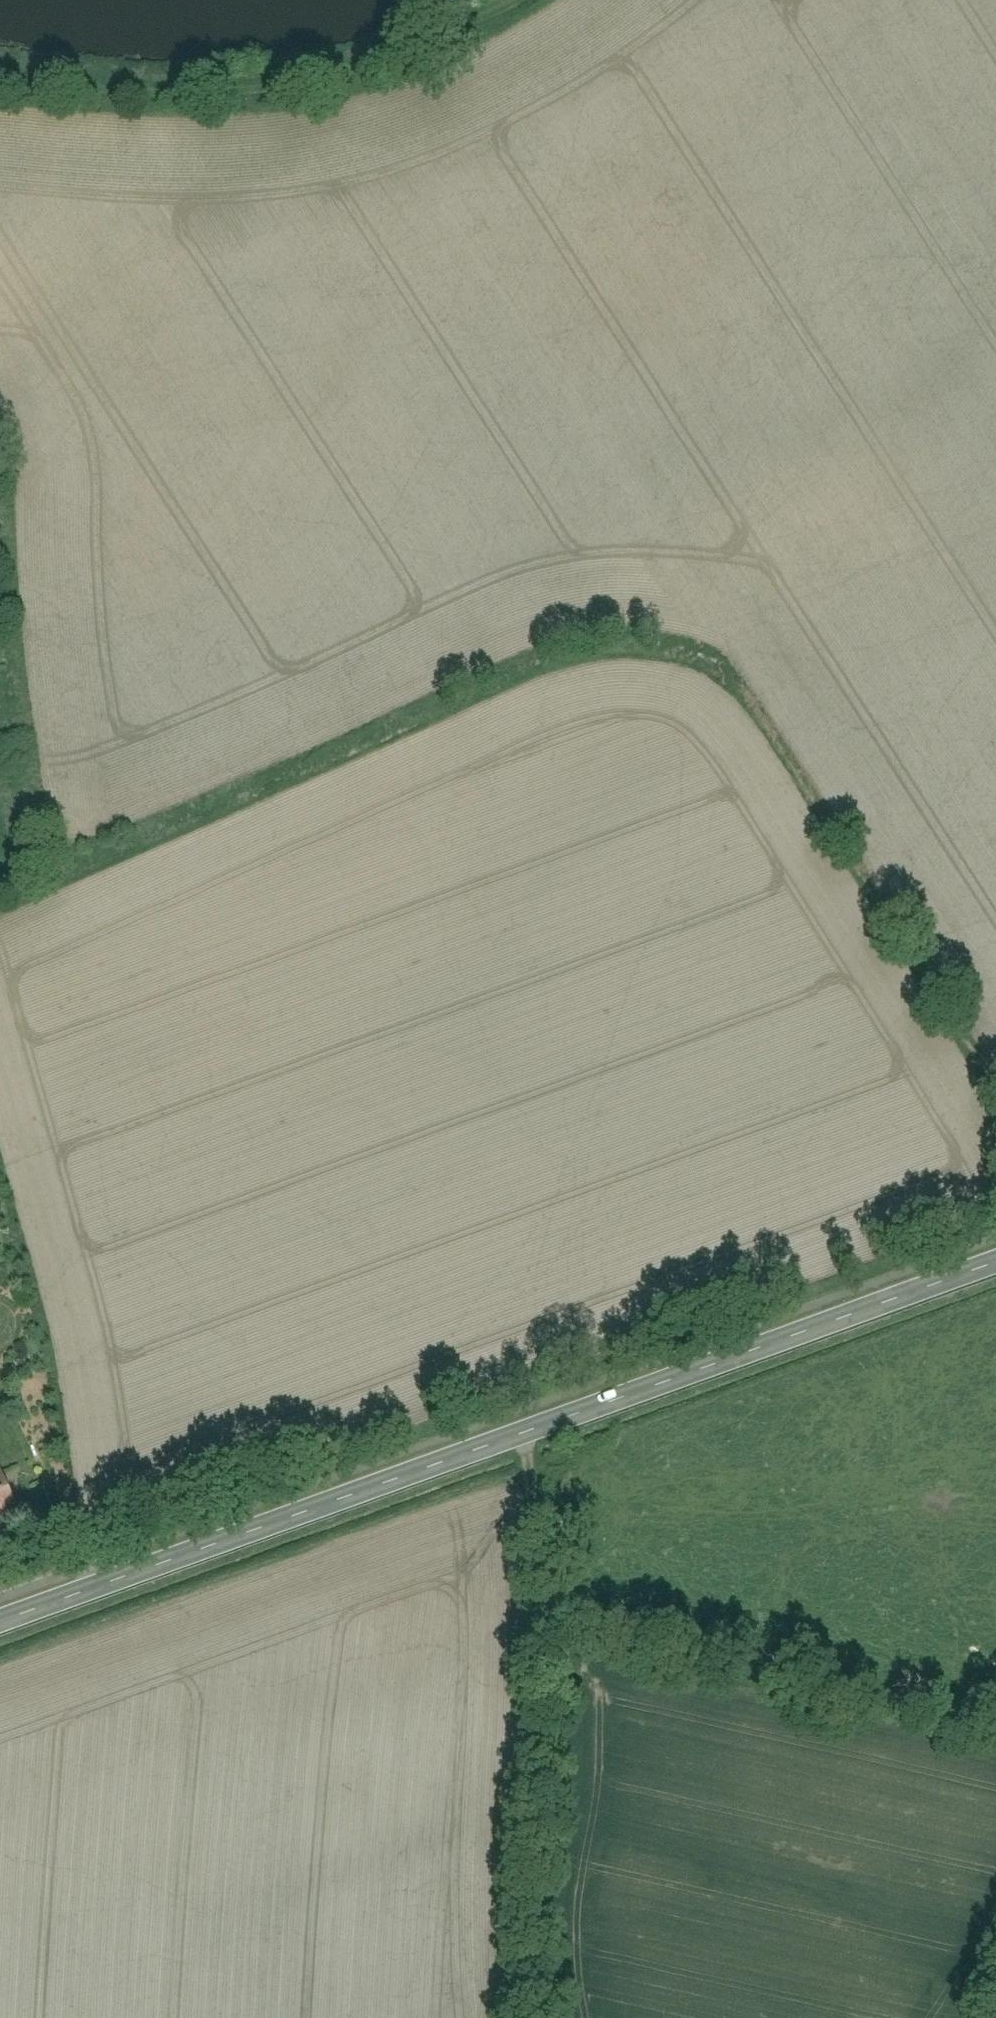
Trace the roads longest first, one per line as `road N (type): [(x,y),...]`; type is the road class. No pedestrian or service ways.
road 1 (tertiary): [(0,1620),(995,1263)]
road 2 (track): [(0,76),(173,88),(326,71),(511,0)]

